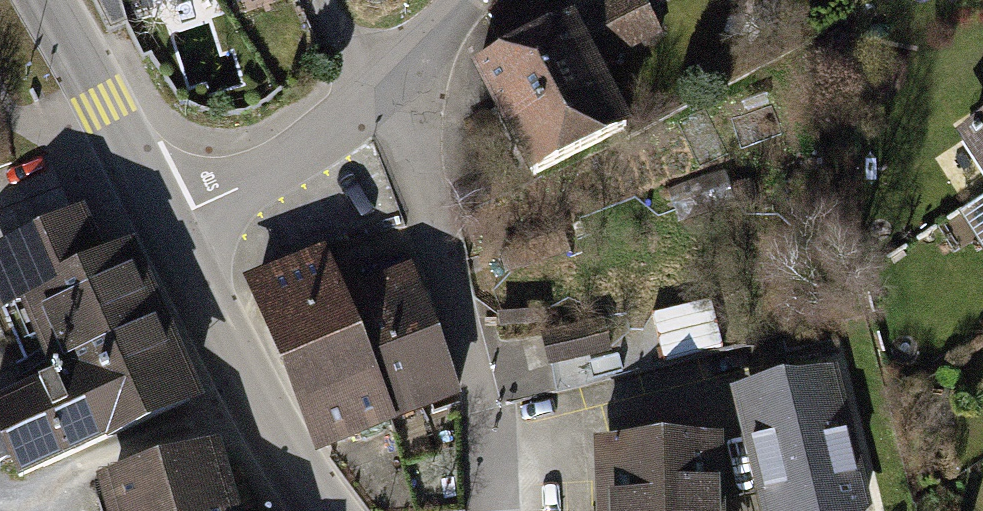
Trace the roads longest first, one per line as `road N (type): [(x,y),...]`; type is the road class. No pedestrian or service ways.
road 1 (residential): [(382,88),(424,171),(492,447)]
road 2 (tertiary): [(325,510),(270,432),(165,227)]
road 3 (residential): [(382,88),(301,155),(165,227)]
road 4 (tertiary): [(165,227),(50,0)]
road 5 (residential): [(465,0),(382,88)]

